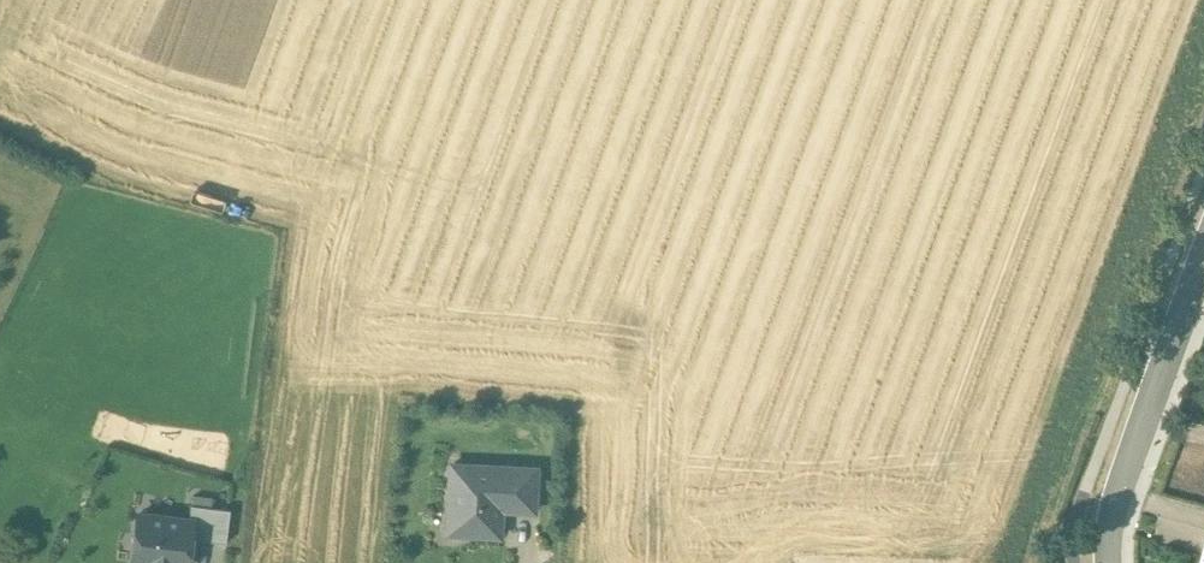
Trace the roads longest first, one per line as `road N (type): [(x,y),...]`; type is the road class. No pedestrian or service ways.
road 1 (tertiary): [(1116,562),(1132,458),(1203,265)]

